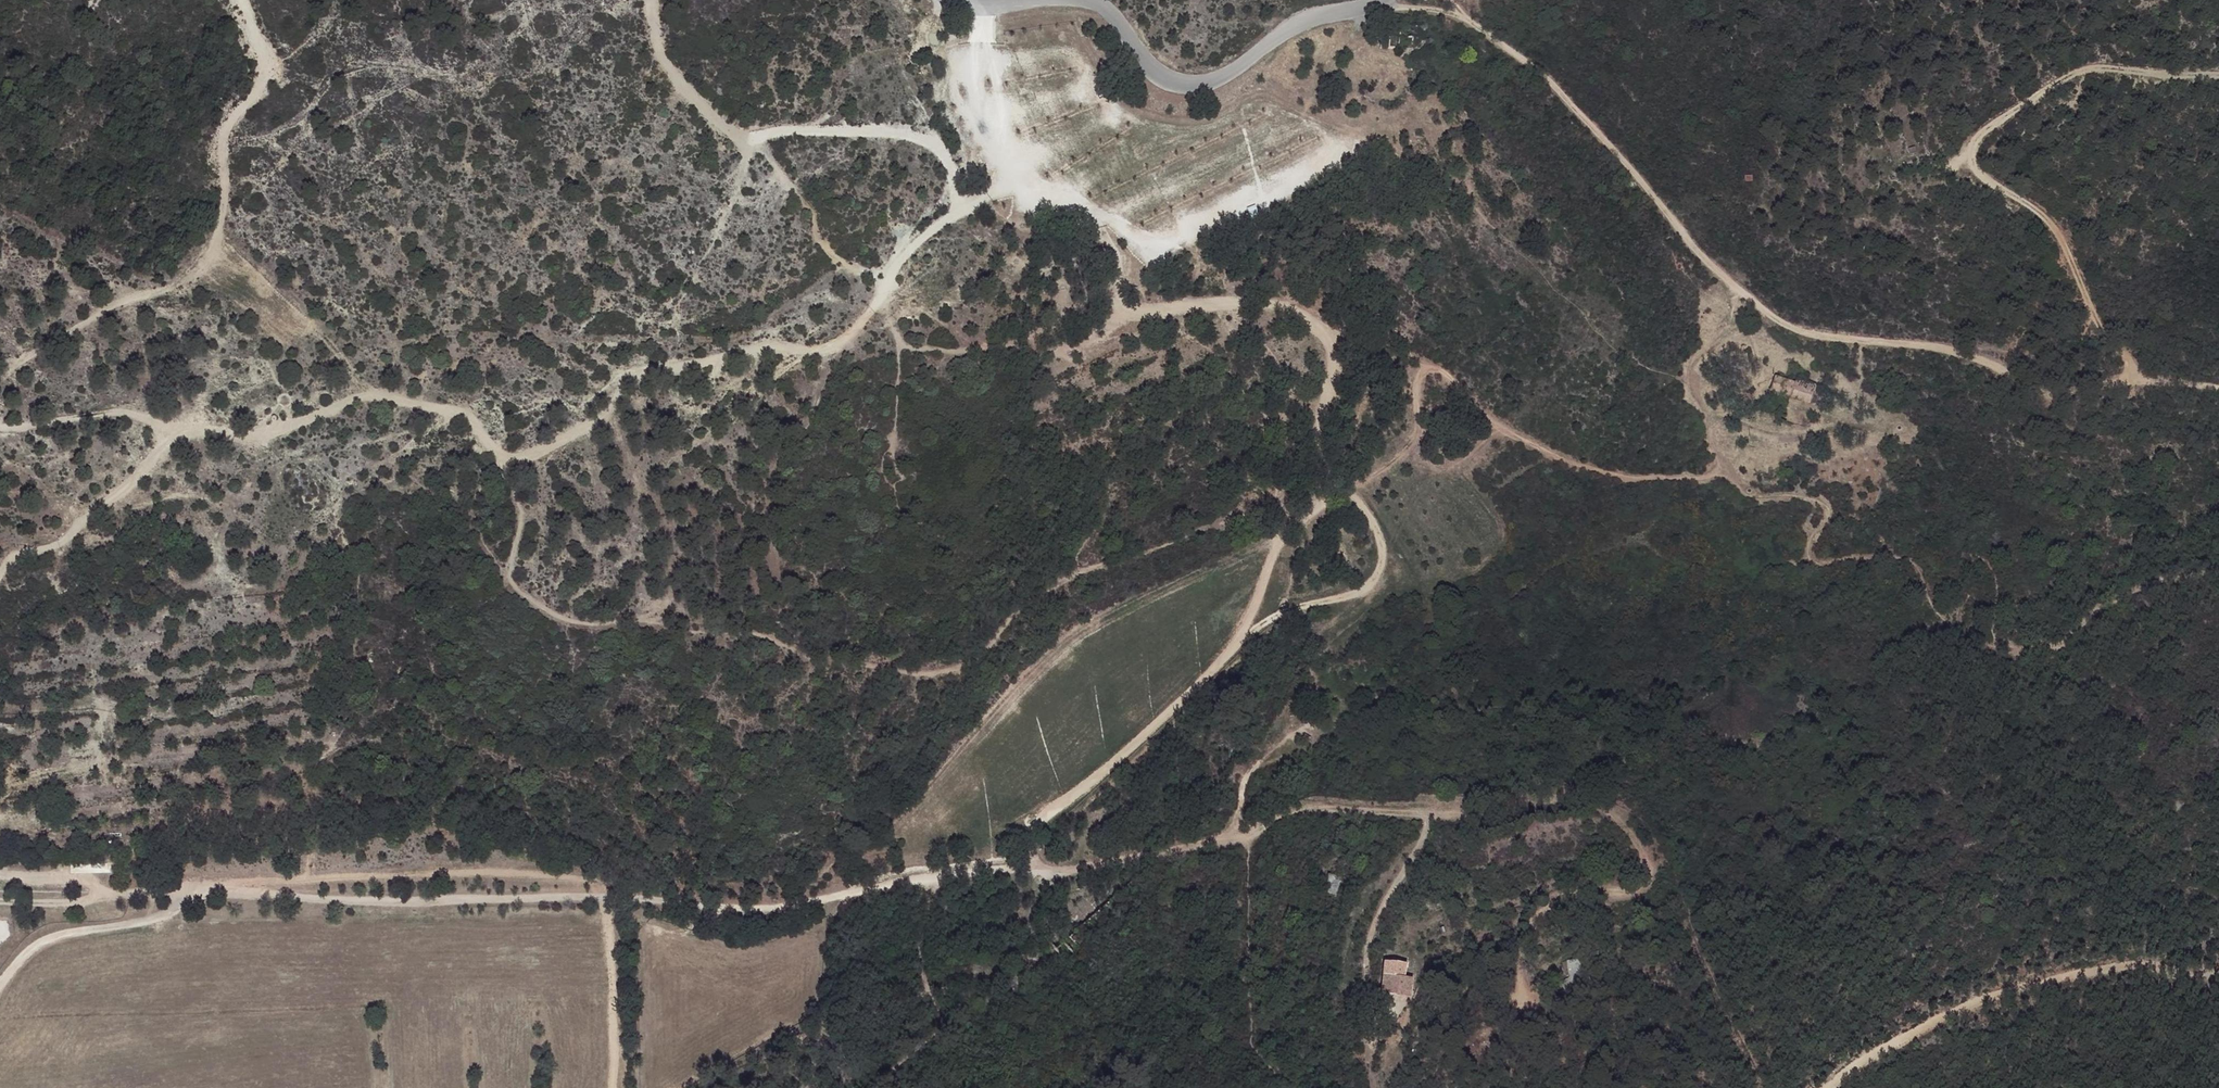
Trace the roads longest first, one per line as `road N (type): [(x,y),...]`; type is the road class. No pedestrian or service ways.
road 1 (track): [(1381,573),(1417,585),(1451,581),(1495,558),(1504,544),(1496,515),(1413,417),(1412,387),(1432,365),(1511,429),(1572,461),(1706,475),(1749,495),(1817,498),(1828,511),(1807,556),(1824,565),(1976,554),(1996,579),(2002,646),(2016,654),(2049,655),(2055,640),(2107,602),(2218,572)]
road 2 (track): [(2218,390),(2159,382),(2069,391),(1954,351),(1788,328),(1706,265),(1546,76),(1469,21),(1372,3)]
road 3 (track): [(162,427),(253,436),(324,415),(367,391),(458,412),(516,459),(546,452),(607,412),(620,375),(763,349),(833,348),(966,202)]
road 4 (track): [(187,894),(619,896),(735,913),(933,878),(1049,874)]
road 5 (track): [(1049,874),(1251,836),(1297,808),(1499,814),(1556,801),(1595,805),(1627,829),(1648,885),(1561,901),(1536,915),(1520,947),(1523,997)]
road 6 (track): [(2140,384),(2055,231),(1971,168),(1972,145),(2092,69),(2218,77)]
road 7 (track): [(0,371),(79,323),(156,292),(224,217),(226,135),(260,77),(256,27),(236,0)]
road 8 (track): [(649,0),(659,48),(699,106),(735,133),(752,140),(796,129),(865,130),(941,150),(966,202),(1015,185)]
road 9 (track): [(1098,228),(1119,257),(1118,297),(1130,311),(1284,303),(1315,319),(1333,345),(1334,379),(1316,437),(1326,464)]
road 10 (track): [(1836,1087),(1851,1069),(2009,985),(2218,950)]
road 11 (track): [(0,424),(93,411),(162,427),(115,502),(52,542),(15,551),(0,574)]
road 12 (track): [(1049,874),(1030,861),(1026,838),(1035,816),(1089,790),(1244,634)]
road 13 (tertiary): [(1377,0),(1305,17),(1221,69),(1183,80),(1147,64),(1110,16),(1086,0)]
road 14 (track): [(1244,634),(1280,614),(1371,587),(1381,573),(1382,542),(1326,464)]
road 15 (track): [(1425,814),(1424,838),(1372,933),(1367,995)]
road 16 (track): [(1326,464),(1321,488),(1279,545),(1244,634)]
road 17 (track): [(0,903),(187,894)]

